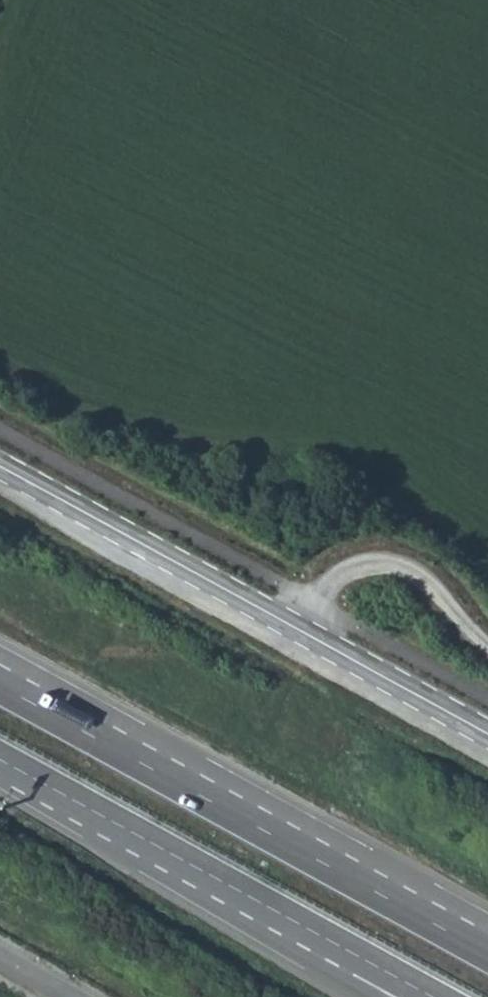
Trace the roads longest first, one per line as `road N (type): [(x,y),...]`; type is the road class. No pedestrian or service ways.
road 1 (trunk): [(487,950),(0,685)]
road 2 (trunk): [(0,760),(343,948)]
road 3 (tertiary): [(291,633),(0,473)]
road 4 (unclassified): [(291,633),(335,579),(371,562),(425,580),(487,646)]
road 5 (tertiary): [(487,740),(291,633)]

